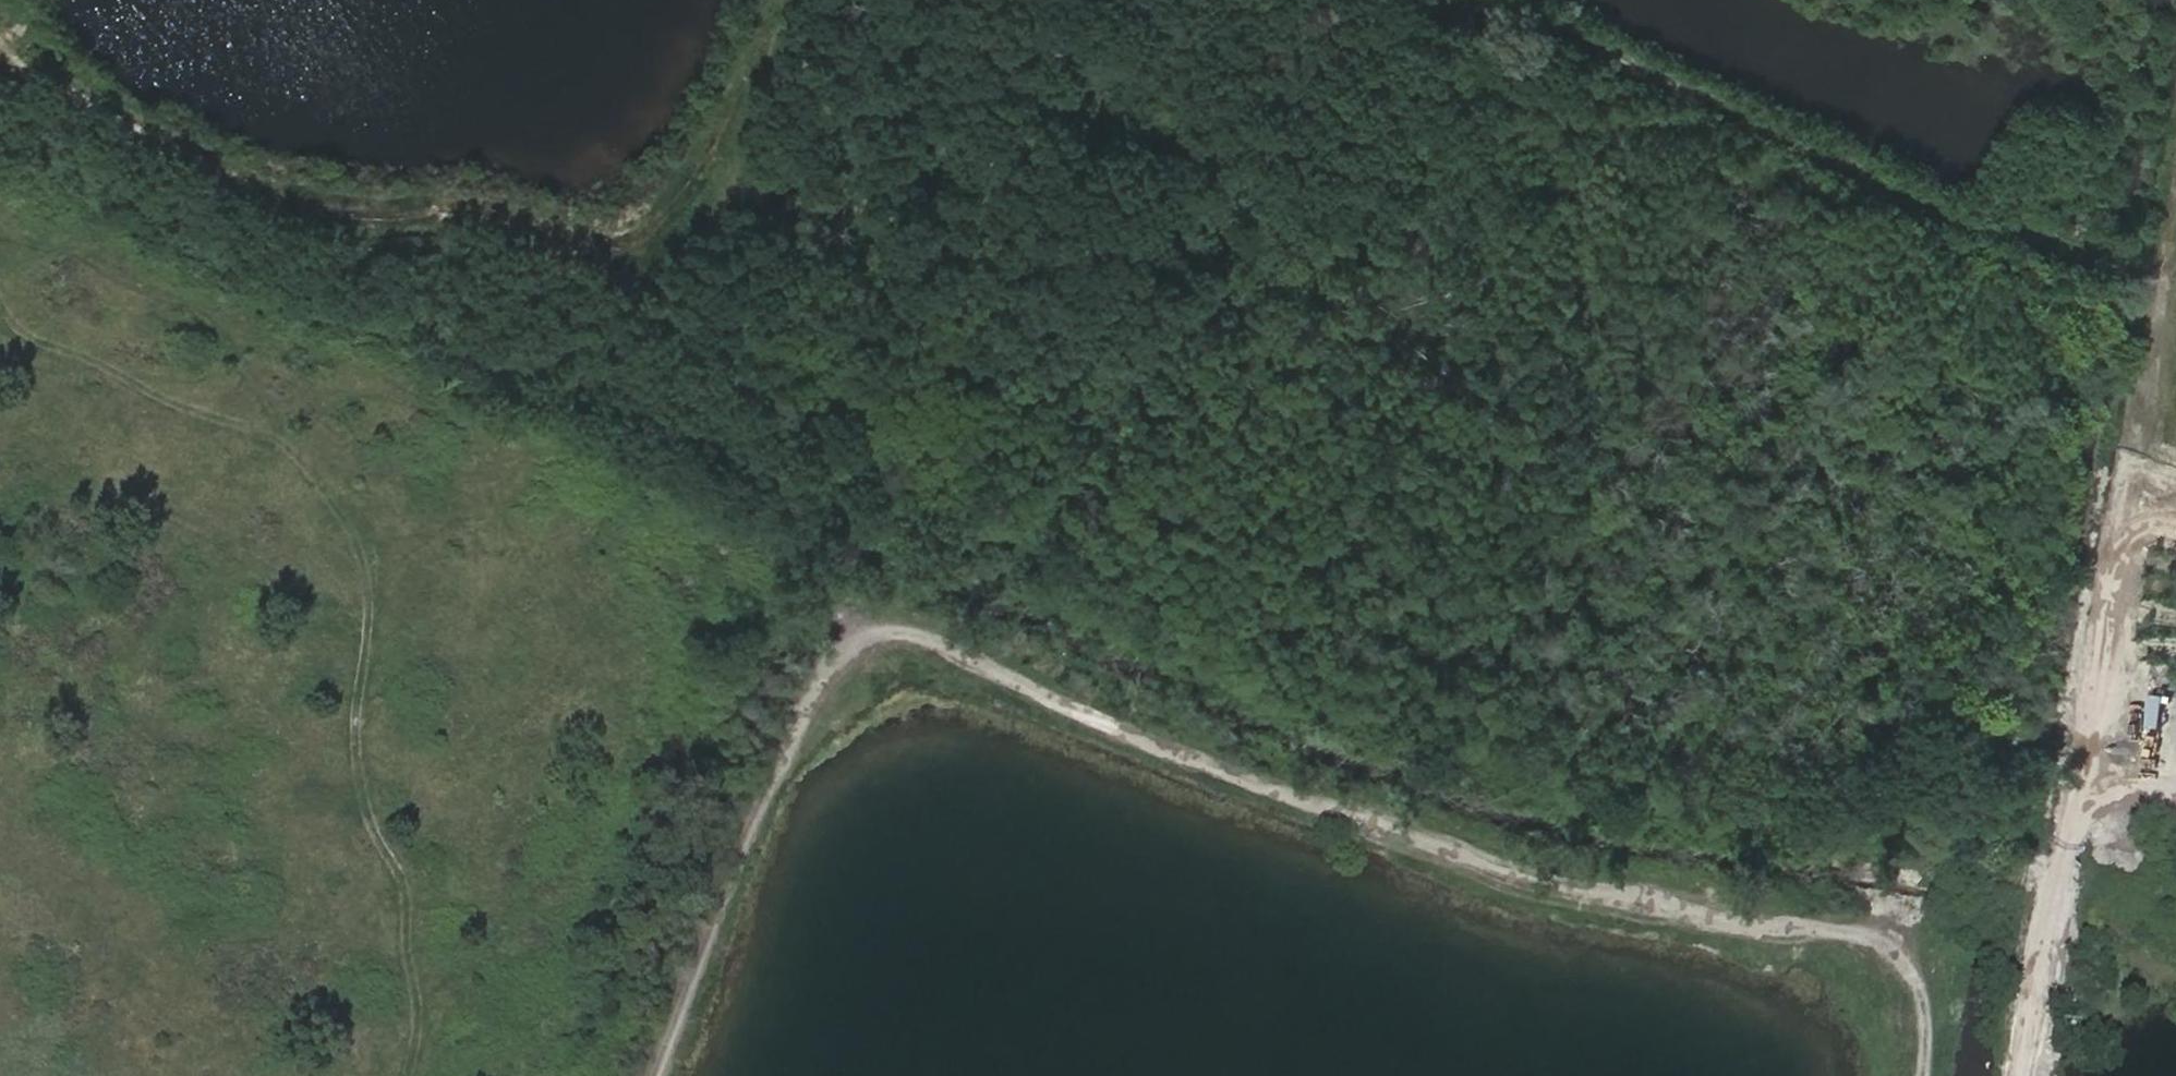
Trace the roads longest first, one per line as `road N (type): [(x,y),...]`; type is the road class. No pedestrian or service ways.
road 1 (track): [(660,1075),(736,877),(835,668),(871,644),(936,636),(1443,846),(1673,916),(1868,940),(1919,995),(1916,1075)]
road 2 (track): [(2175,333),(2052,1075)]

